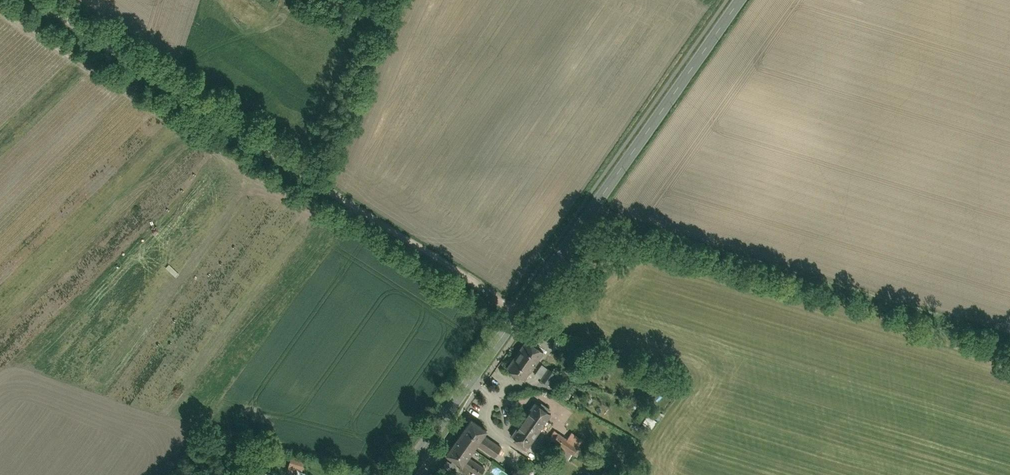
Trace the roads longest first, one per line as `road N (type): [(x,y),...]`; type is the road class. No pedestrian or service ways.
road 1 (track): [(515,316),(22,0)]
road 2 (tertiary): [(409,474),(739,0)]

